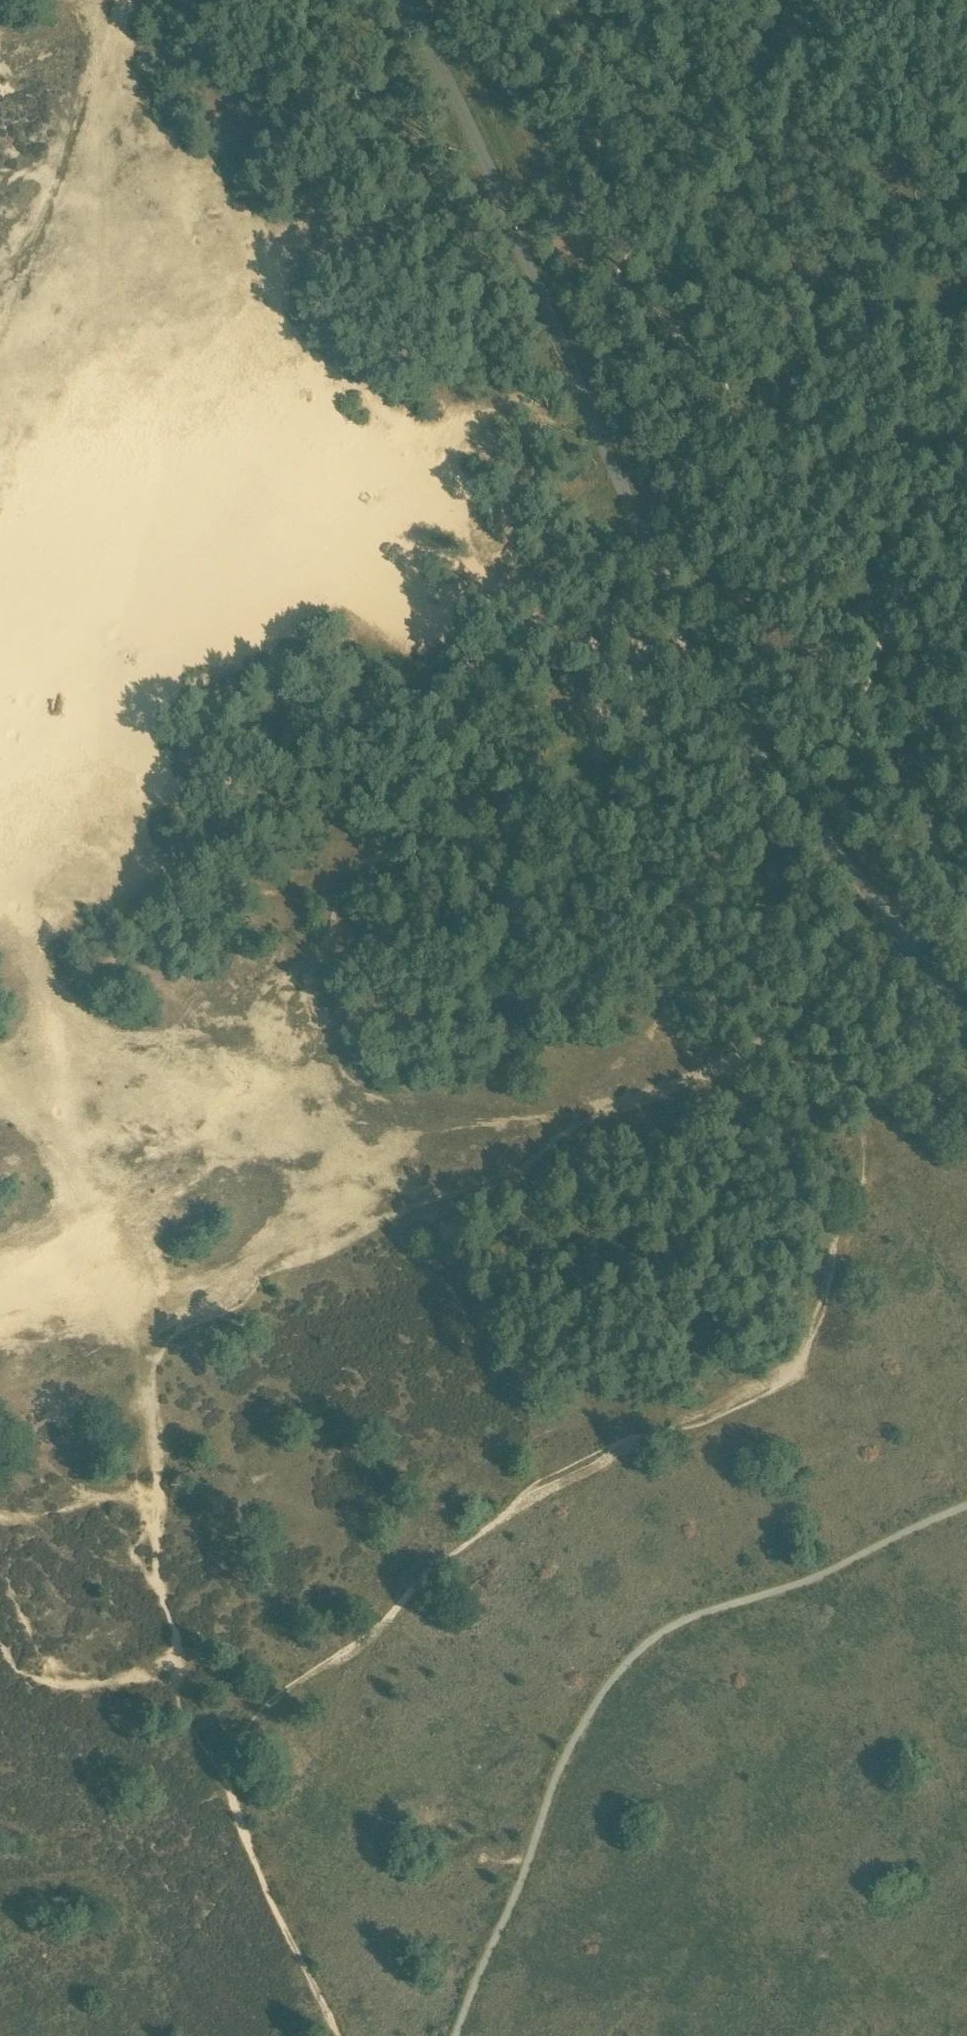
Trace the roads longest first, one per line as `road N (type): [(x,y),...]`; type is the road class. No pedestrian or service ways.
road 1 (track): [(814,1017),(817,1039),(858,1112),(873,1179),(784,1372),(488,1530),(375,1629),(255,1714),(220,1765)]
road 2 (track): [(966,442),(924,521),(858,717)]
road 3 (track): [(220,1765),(340,2035)]
road 4 (track): [(888,922),(814,1017)]

